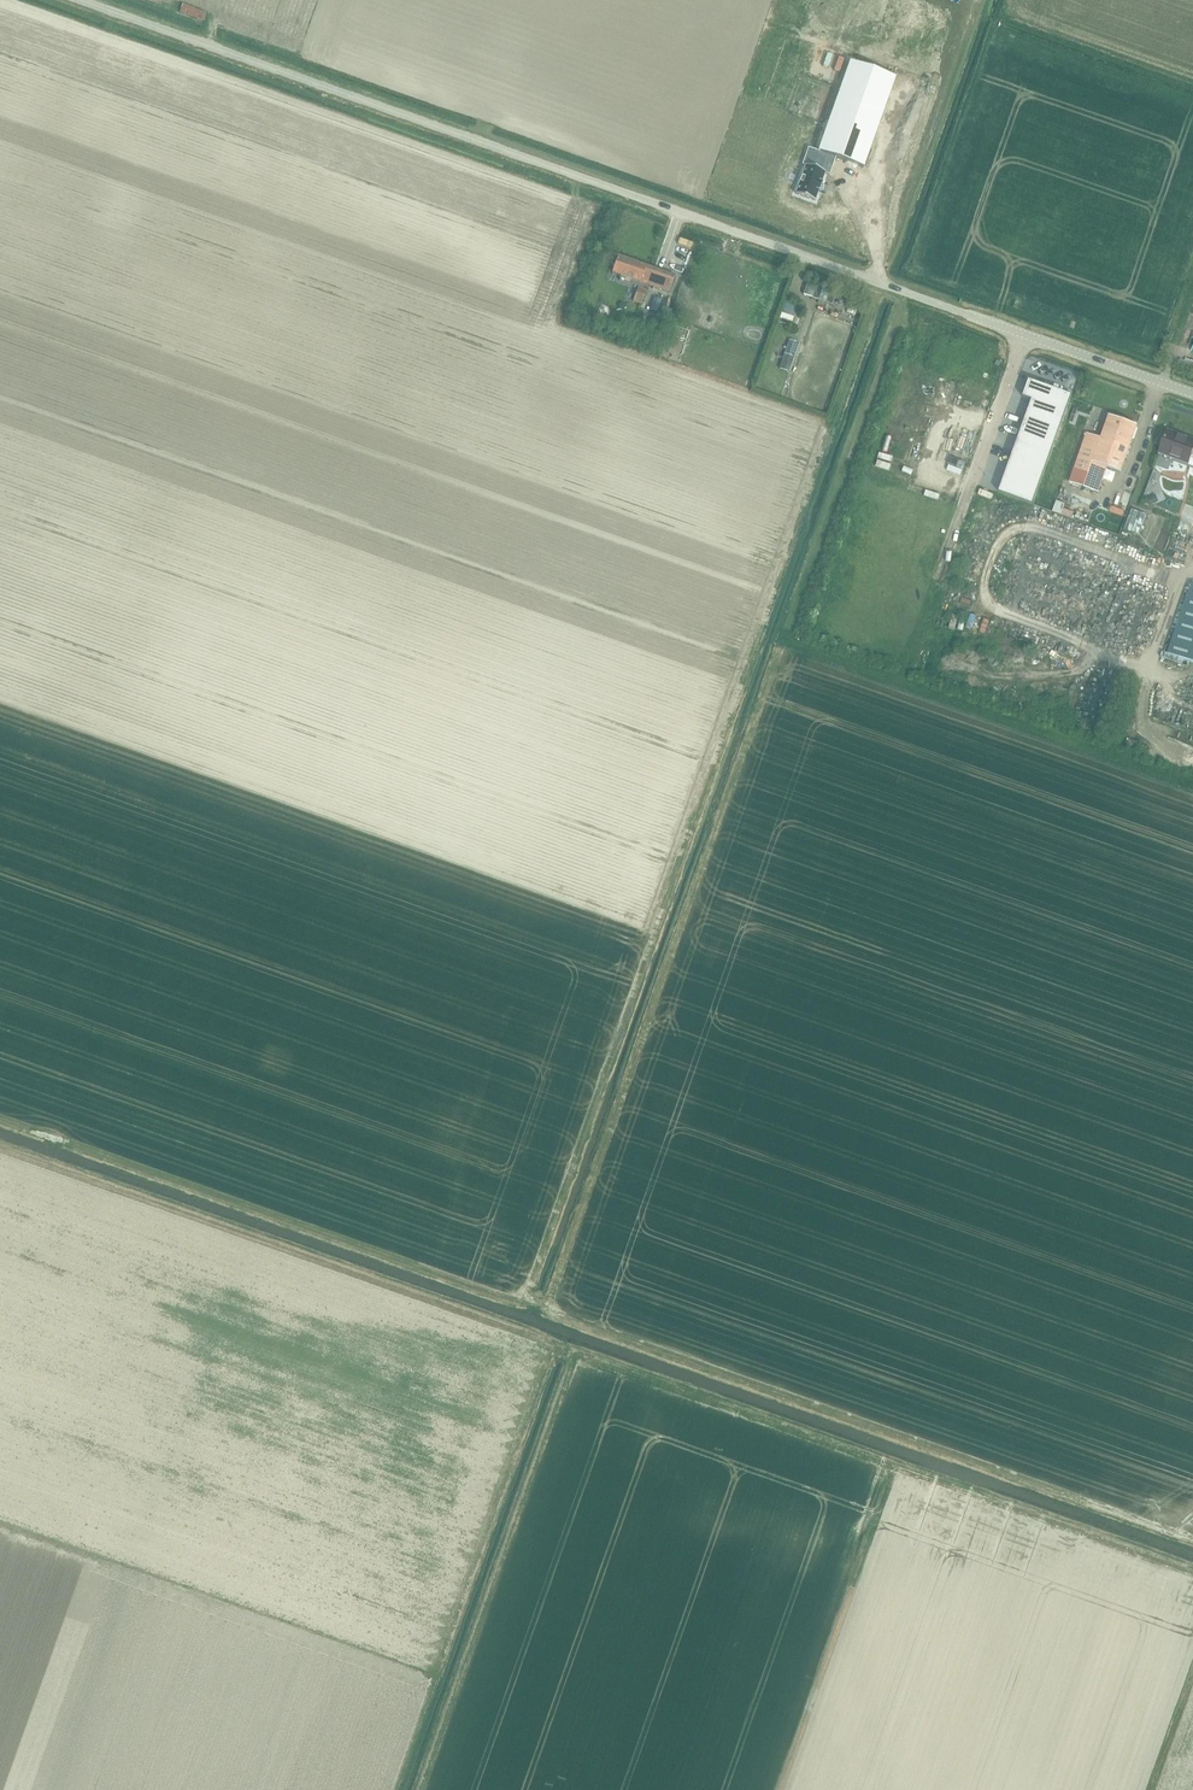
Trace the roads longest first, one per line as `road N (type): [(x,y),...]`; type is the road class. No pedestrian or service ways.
road 1 (unclassified): [(966,314),(81,0)]
road 2 (residential): [(1192,394),(966,314)]
road 3 (track): [(1096,652),(1067,674),(1016,678),(976,668),(968,654)]
road 4 (track): [(880,283),(835,418)]

